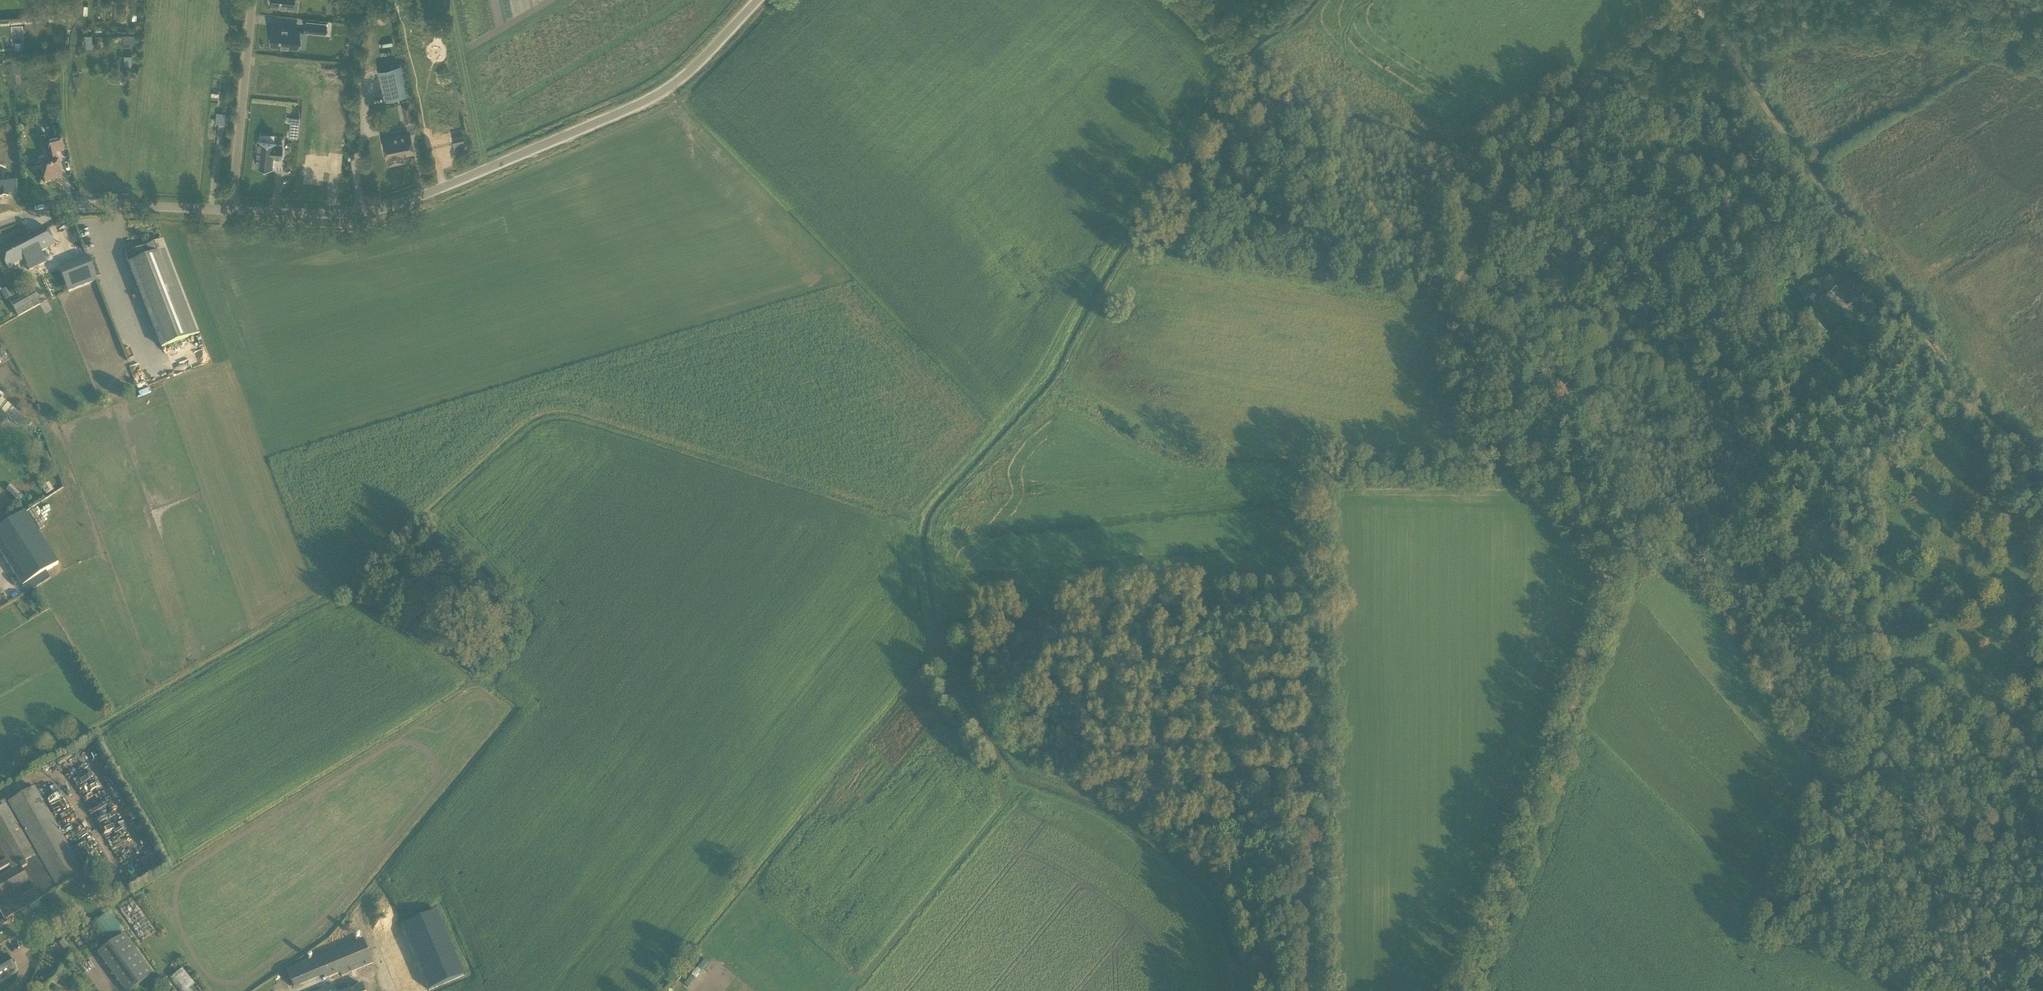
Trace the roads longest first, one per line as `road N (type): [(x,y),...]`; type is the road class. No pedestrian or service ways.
road 1 (track): [(1518,453),(1484,478),(1325,480),(1321,990)]
road 2 (track): [(1518,453),(1608,576),(1612,600),(1467,990)]
road 3 (unclassified): [(232,210),(351,213),(404,202),(656,94),(756,0)]
road 4 (unclassified): [(1952,377),(1696,0)]
road 5 (track): [(1468,169),(1456,333),(1462,376),(1506,435)]
road 6 (track): [(1684,0),(1629,50),(1469,160)]
road 7 (track): [(1248,60),(1331,114),(1469,160)]
road 8 (residential): [(0,223),(96,204),(232,210)]
road 9 (residential): [(253,0),(232,210)]
road 10 (track): [(487,167),(451,0)]
road 11 (track): [(2042,467),(1952,377)]

